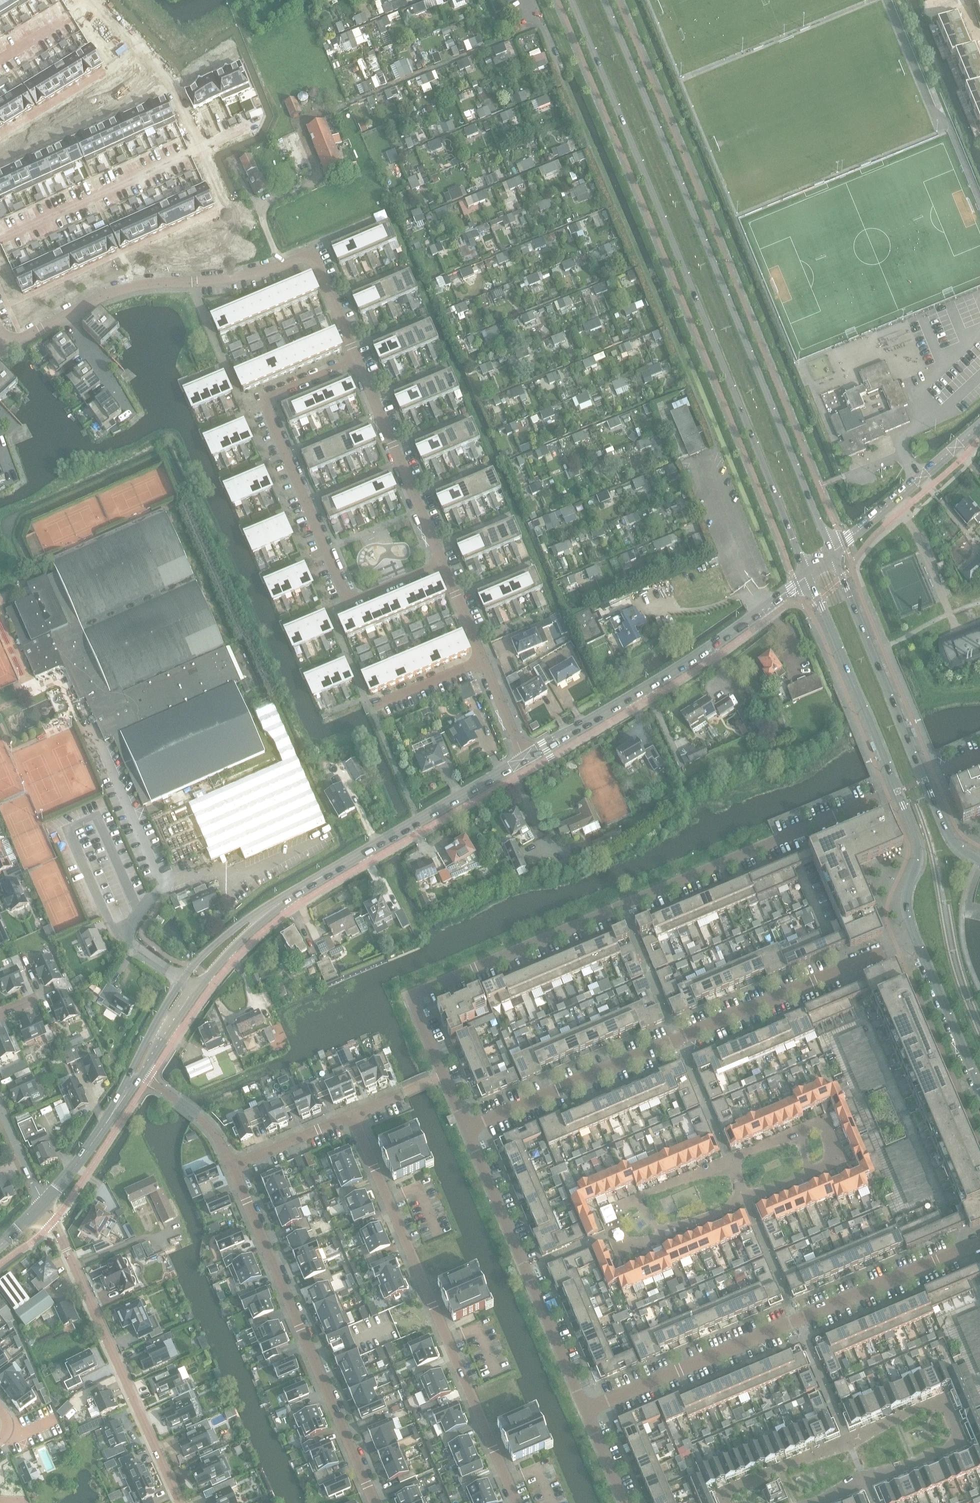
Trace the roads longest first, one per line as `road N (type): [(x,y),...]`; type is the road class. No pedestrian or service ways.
road 1 (residential): [(897,789),(411,995),(466,1127)]
road 2 (tertiary): [(573,0),(807,572)]
road 3 (tertiary): [(833,551),(605,0)]
road 4 (residential): [(466,1127),(916,939)]
road 5 (residential): [(585,1409),(979,1242)]
road 6 (residential): [(442,562),(347,601),(263,397),(355,357)]
road 7 (residential): [(353,1115),(516,1502)]
road 8 (residential): [(355,357),(310,251),(247,275),(109,291),(62,315)]
road 9 (residential): [(233,1166),(375,1502)]
road 10 (tertiary): [(525,757),(707,647),(807,572)]
road 11 (residential): [(182,1502),(45,1203)]
road 12 (residential): [(466,1127),(585,1409)]
road 13 (tertiary): [(285,900),(525,757)]
road 14 (tertiary): [(924,778),(833,551)]
road 15 (tertiary): [(285,900),(247,917),(191,966),(128,1077)]
road 16 (tertiary): [(807,572),(897,789)]
road 17 (tertiary): [(141,1076),(231,947),(285,900)]
road 18 (residential): [(442,562),(355,357)]
road 19 (tertiary): [(833,551),(979,425)]
road 20 (tertiary): [(916,939),(979,1091)]
road 21 (tertiary): [(897,789),(921,855),(908,912),(916,939)]
road 22 (residential): [(233,1166),(200,1118),(141,1076)]
road 23 (residential): [(353,1115),(233,1166)]

